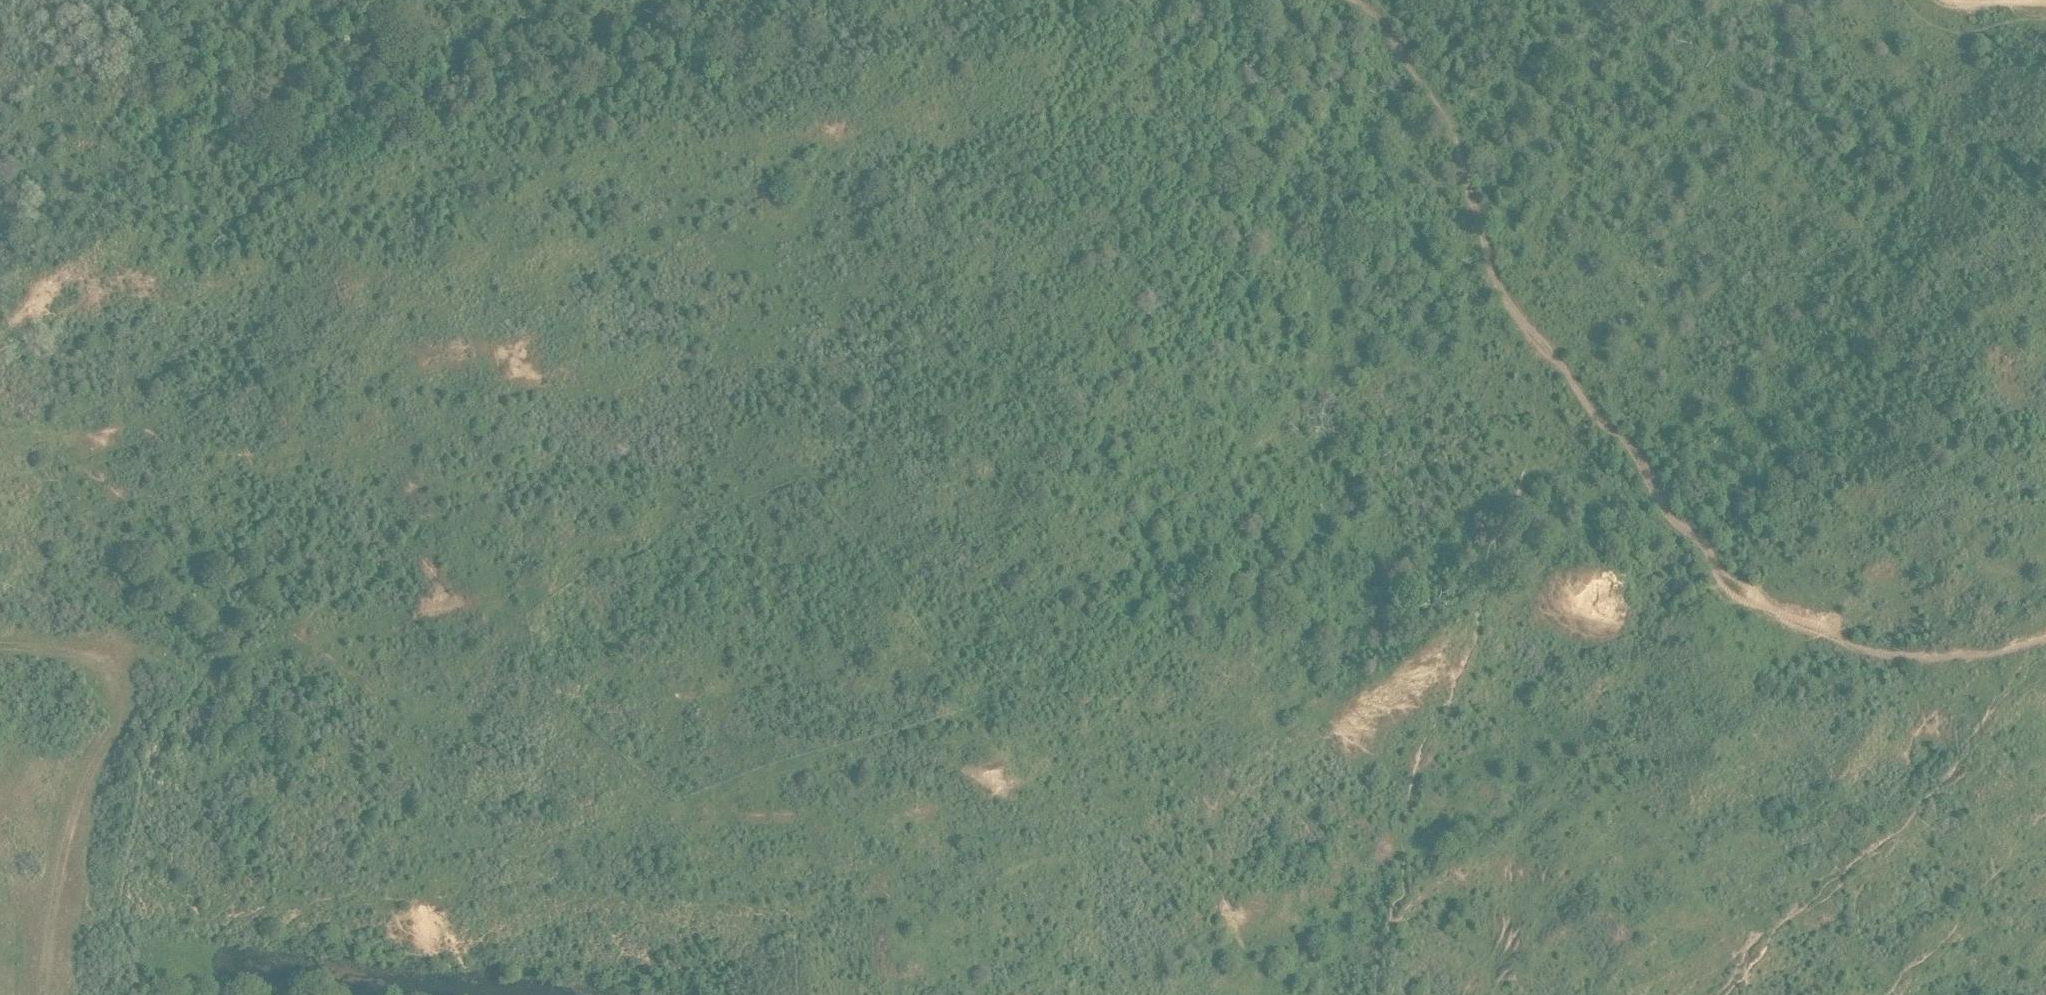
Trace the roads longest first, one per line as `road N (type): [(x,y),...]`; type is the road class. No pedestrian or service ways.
road 1 (track): [(35,994),(29,920),(0,855)]

